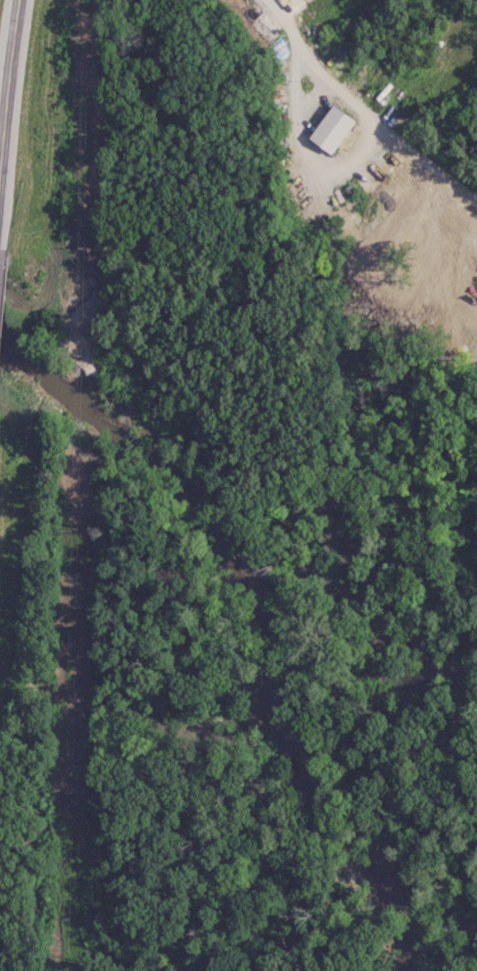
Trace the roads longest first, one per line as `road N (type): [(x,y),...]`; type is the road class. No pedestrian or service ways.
road 1 (tertiary): [(0,150),(18,0)]

